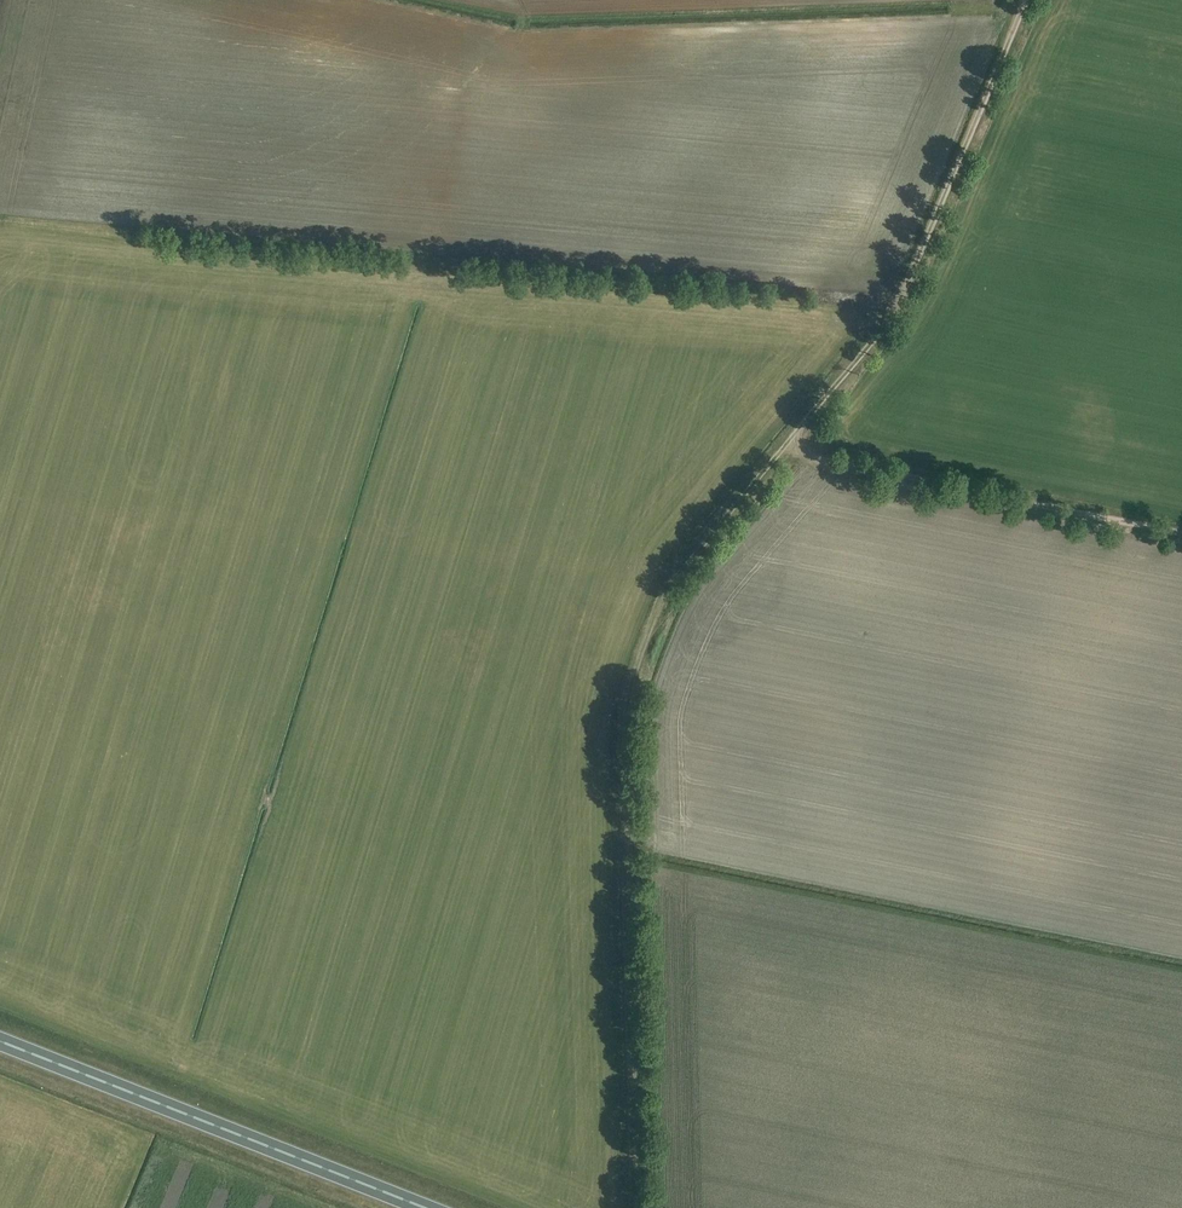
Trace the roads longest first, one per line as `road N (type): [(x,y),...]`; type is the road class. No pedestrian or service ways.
road 1 (track): [(642,1205),(628,732),(643,652),(678,579),(895,313),(1028,0)]
road 2 (trunk): [(425,1207),(0,1041)]
road 3 (track): [(1181,534),(826,461),(795,436)]

